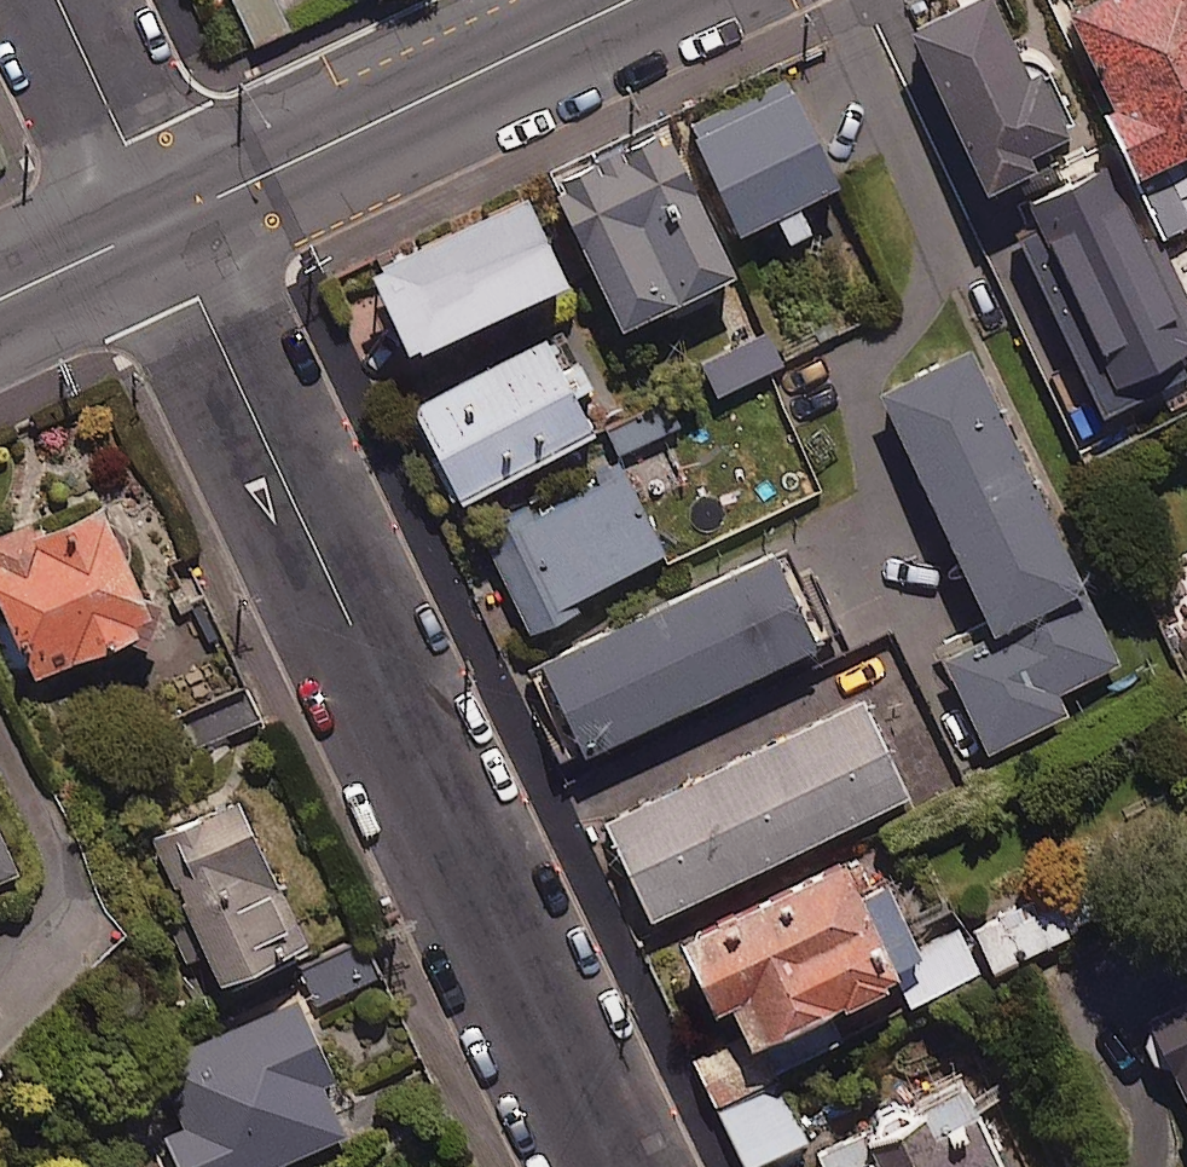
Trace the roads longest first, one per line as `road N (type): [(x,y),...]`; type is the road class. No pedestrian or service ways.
road 1 (residential): [(162,226),(614,1166)]
road 2 (tertiary): [(644,0),(162,226)]
road 3 (residential): [(56,0),(162,226)]
road 4 (tertiary): [(162,226),(0,303)]

